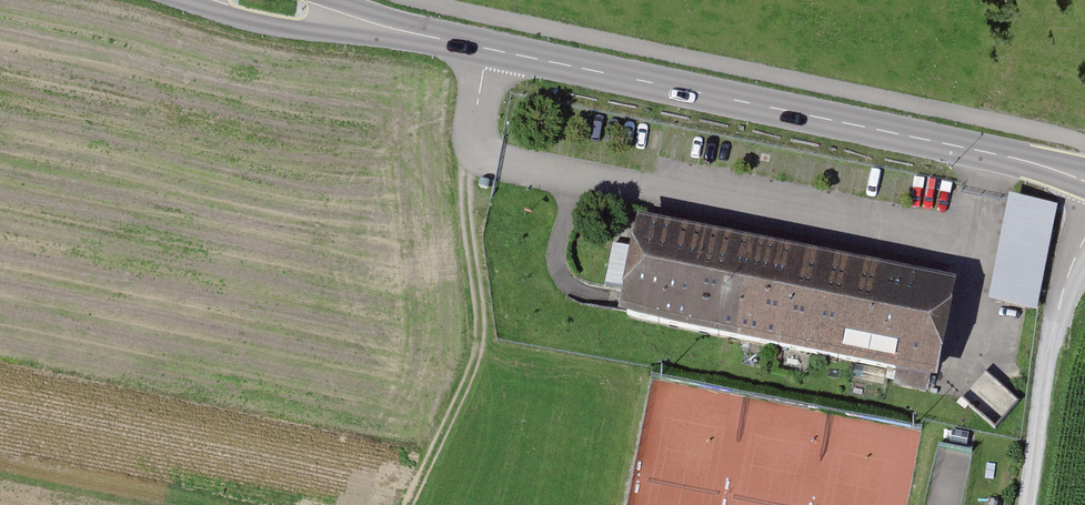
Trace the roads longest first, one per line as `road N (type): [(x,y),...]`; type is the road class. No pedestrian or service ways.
road 1 (secondary): [(1084,177),(258,0)]
road 2 (track): [(408,504),(481,349),(464,184),(473,134)]
road 3 (track): [(1025,504),(1047,345),(1084,240)]

